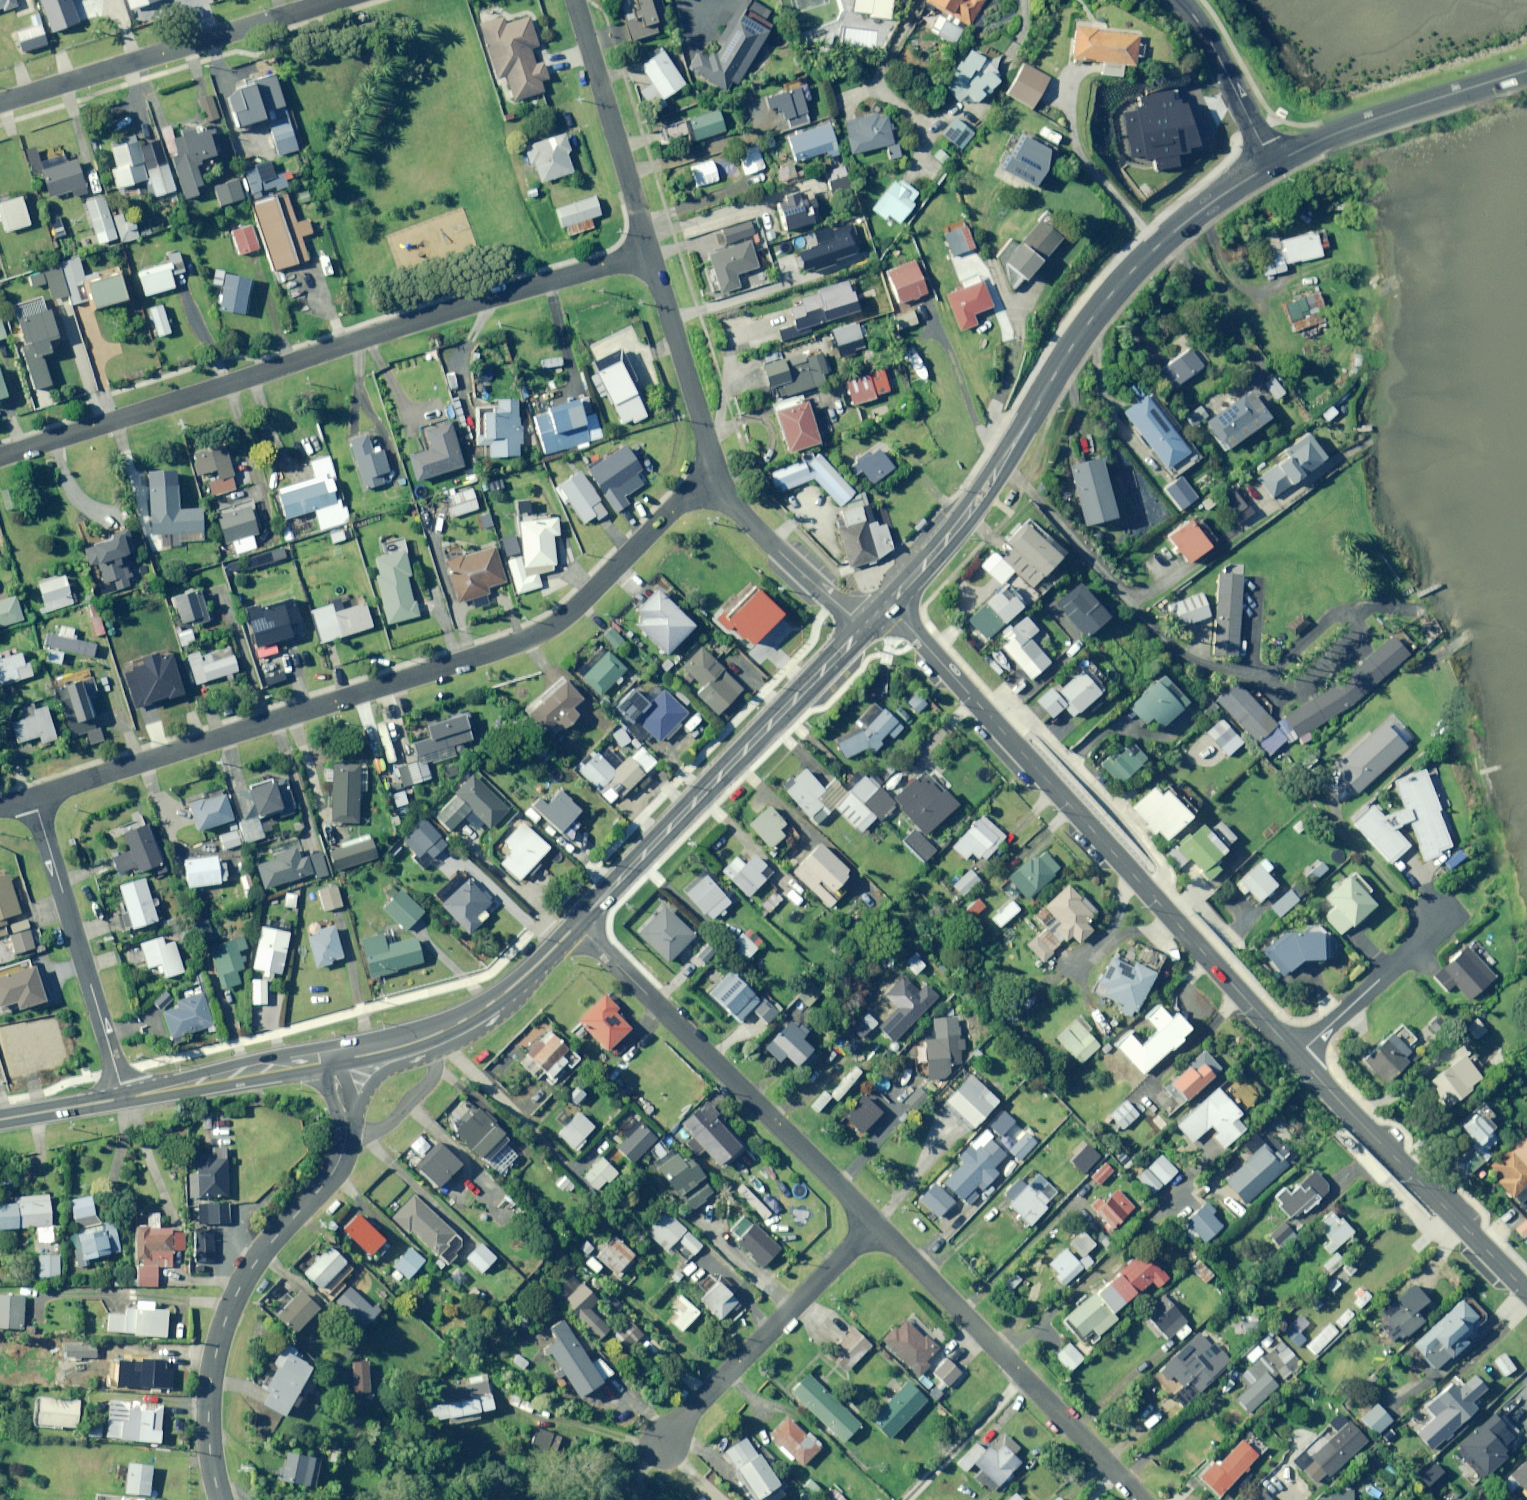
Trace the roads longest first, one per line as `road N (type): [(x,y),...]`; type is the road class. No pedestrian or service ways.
road 1 (residential): [(707,480),(578,606),(521,643),(35,797)]
road 2 (residential): [(0,455),(650,252)]
road 3 (residential): [(1299,1055),(889,604)]
road 4 (tertiary): [(1273,162),(1187,221),(1115,290),(978,501),(889,604)]
road 5 (residential): [(877,1224),(577,923)]
road 6 (tertiary): [(865,628),(577,923)]
road 7 (unclassified): [(346,1135),(334,1170),(256,1262),(225,1319),(208,1417),(221,1499)]
road 8 (residential): [(1144,1499),(877,1224)]
road 9 (residential): [(0,101),(329,0)]
road 10 (residential): [(1526,1289),(1299,1055)]
road 11 (residential): [(35,797),(125,1098)]
road 12 (residential): [(665,1441),(877,1224)]
road 13 (tertiary): [(1526,72),(1273,162)]
road 14 (residential): [(650,252),(578,0)]
road 15 (residential): [(707,480),(705,428),(650,252)]
road 16 (residential): [(865,628),(707,480)]
road 17 (tertiary): [(333,1055),(125,1098)]
road 18 (tertiary): [(577,923),(488,1006),(404,1039)]
road 19 (residential): [(1299,1055),(1411,953),(1440,913)]
road 20 (unclassified): [(1273,162),(1181,0)]
road 21 (tertiary): [(125,1098),(0,1119)]

